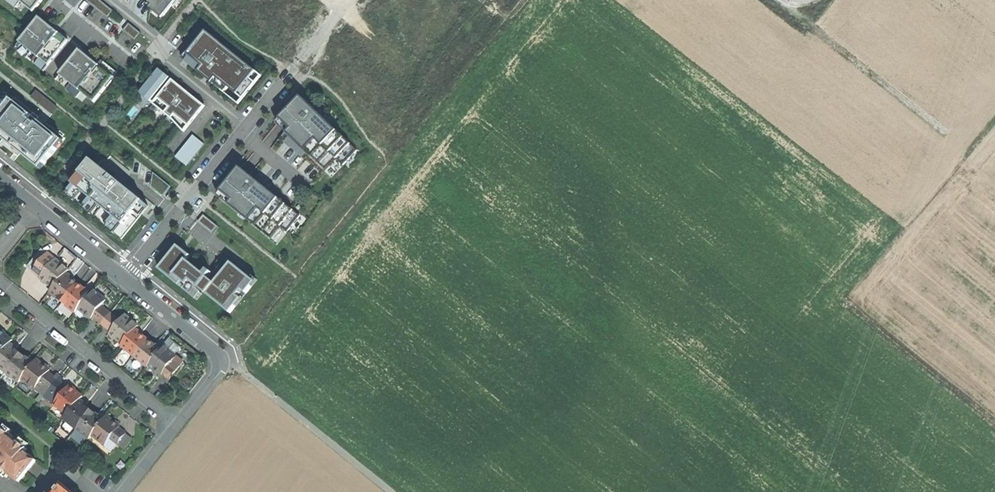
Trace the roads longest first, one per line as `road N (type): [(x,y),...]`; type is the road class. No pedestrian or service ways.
road 1 (unknown): [(525,0),(239,352),(222,362)]
road 2 (residential): [(0,279),(178,425)]
road 3 (unknown): [(794,0),(972,144)]
road 4 (residential): [(178,425),(221,370),(221,358),(124,279)]
road 5 (residential): [(245,130),(124,279)]
road 6 (residential): [(346,0),(245,130)]
road 7 (residential): [(164,45),(157,56),(245,130)]

